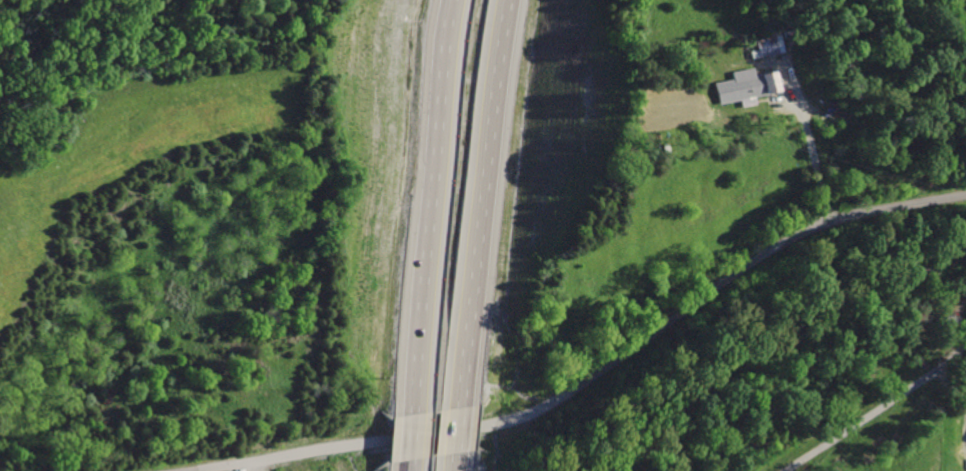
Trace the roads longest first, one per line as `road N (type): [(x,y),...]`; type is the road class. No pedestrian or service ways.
road 1 (residential): [(965,196),(836,222),(788,243),(617,365),(516,421),(203,470)]
road 2 (motorway): [(453,0),(411,414)]
road 3 (motorway): [(459,407),(529,0)]
road 4 (residential): [(965,344),(882,411),(786,470)]

